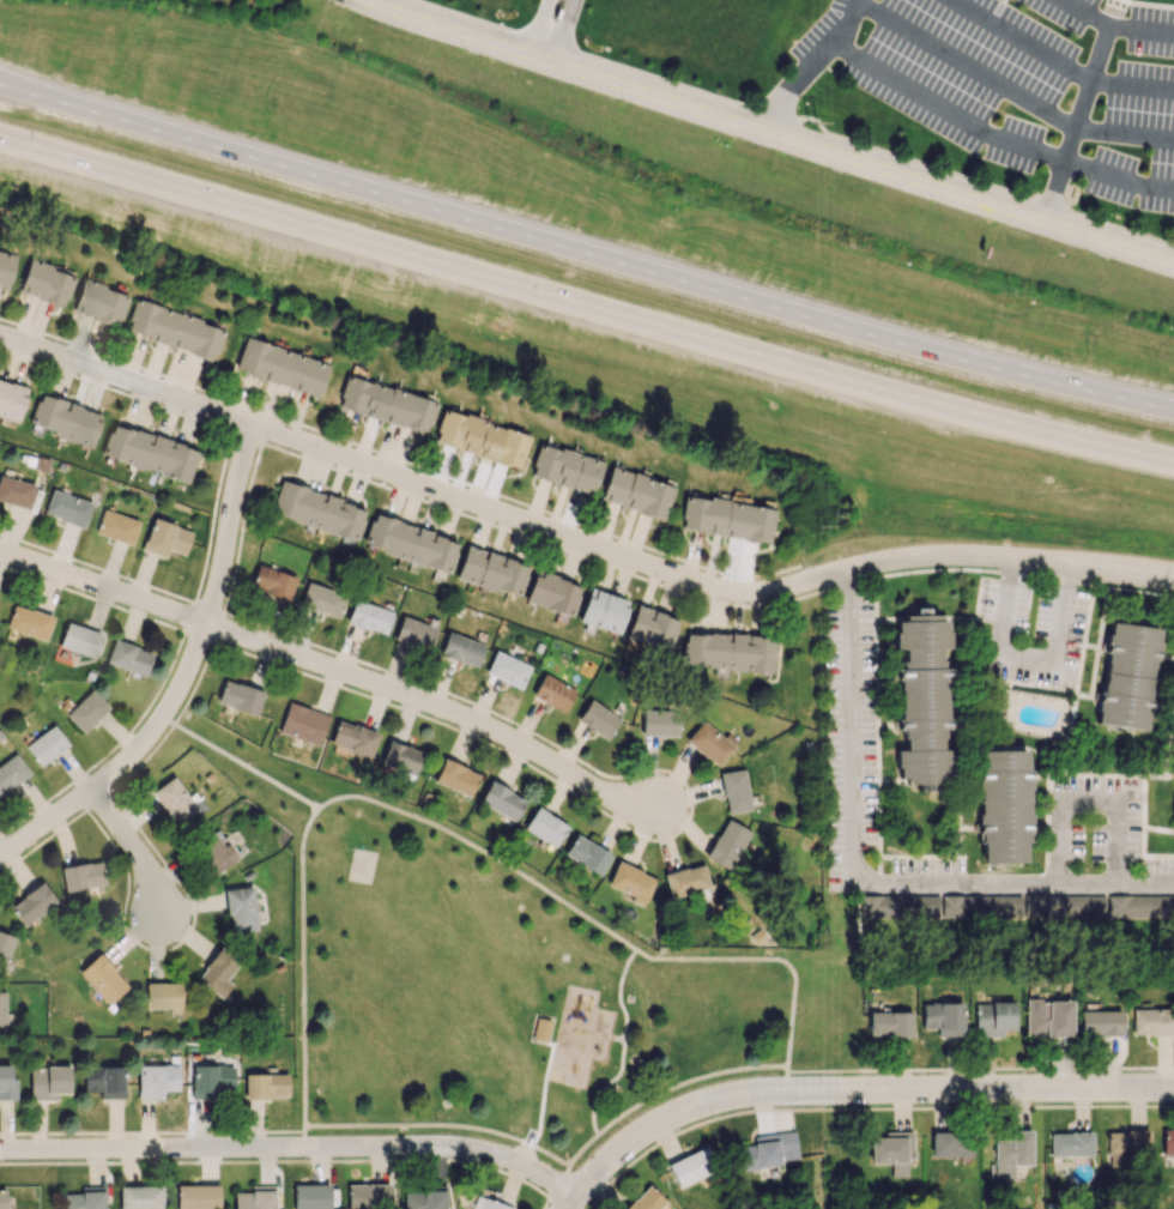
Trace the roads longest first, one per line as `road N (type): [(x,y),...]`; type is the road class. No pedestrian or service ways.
road 1 (residential): [(0,335),(564,539),(743,594),(920,558),(1173,581)]
road 2 (trunk): [(0,136),(979,416),(1173,462)]
road 3 (trunk): [(1173,411),(910,346),(89,110)]
road 4 (residential): [(357,0),(1173,269)]
road 5 (tertiary): [(1173,1092),(731,1098),(642,1134),(600,1169),(572,1208)]
road 6 (residential): [(579,1199),(520,1167),(474,1155),(0,1150)]
road 7 (residential): [(0,858),(90,790),(163,718),(217,582),(254,427)]
road 8 (residential): [(204,624),(438,708),(533,750),(591,787),(658,805)]
road 9 (residential): [(0,554),(204,624)]
road 10 (residential): [(90,790),(141,859),(159,920)]

